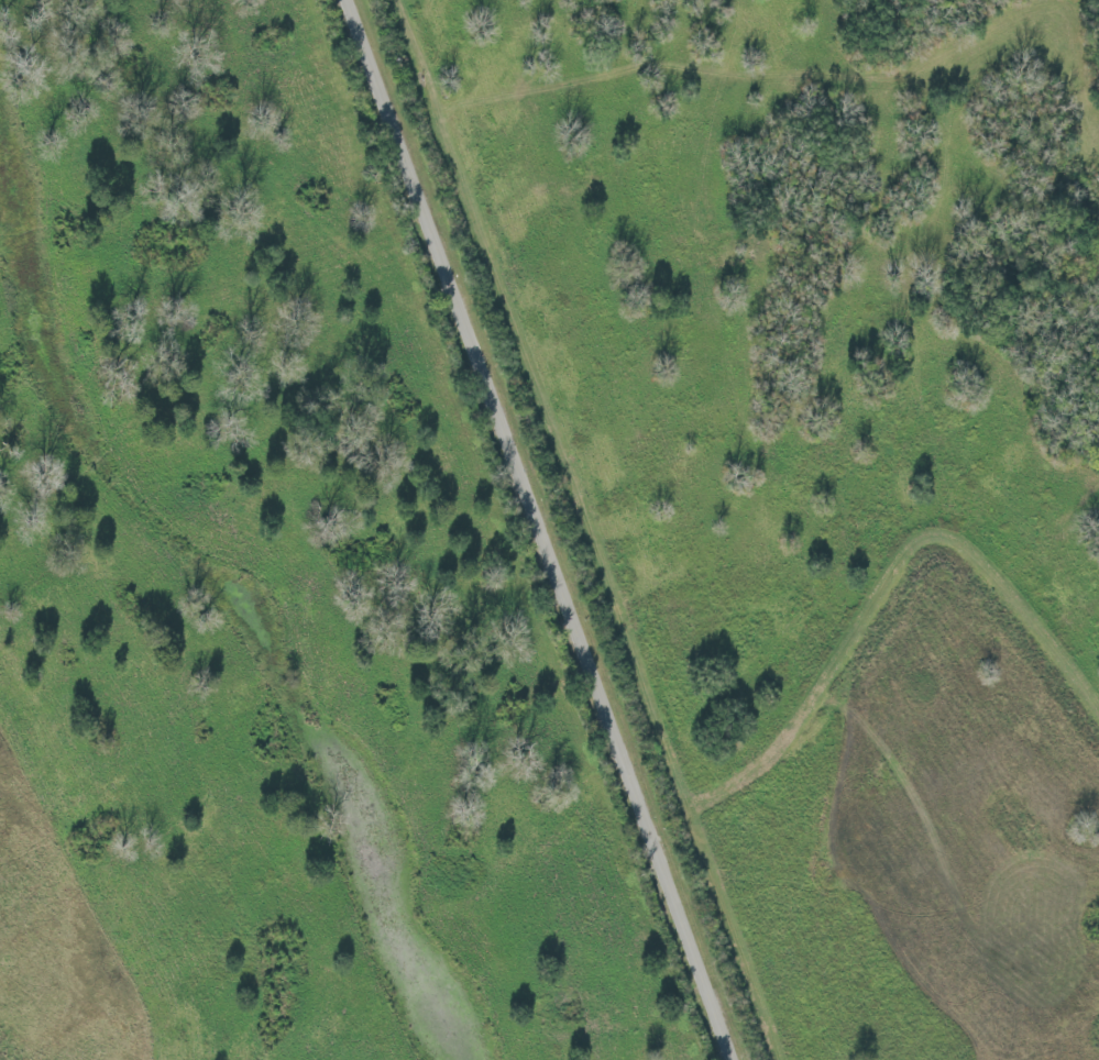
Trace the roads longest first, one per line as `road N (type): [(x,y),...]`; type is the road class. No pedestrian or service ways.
road 1 (tertiary): [(734,1059),(348,0)]

